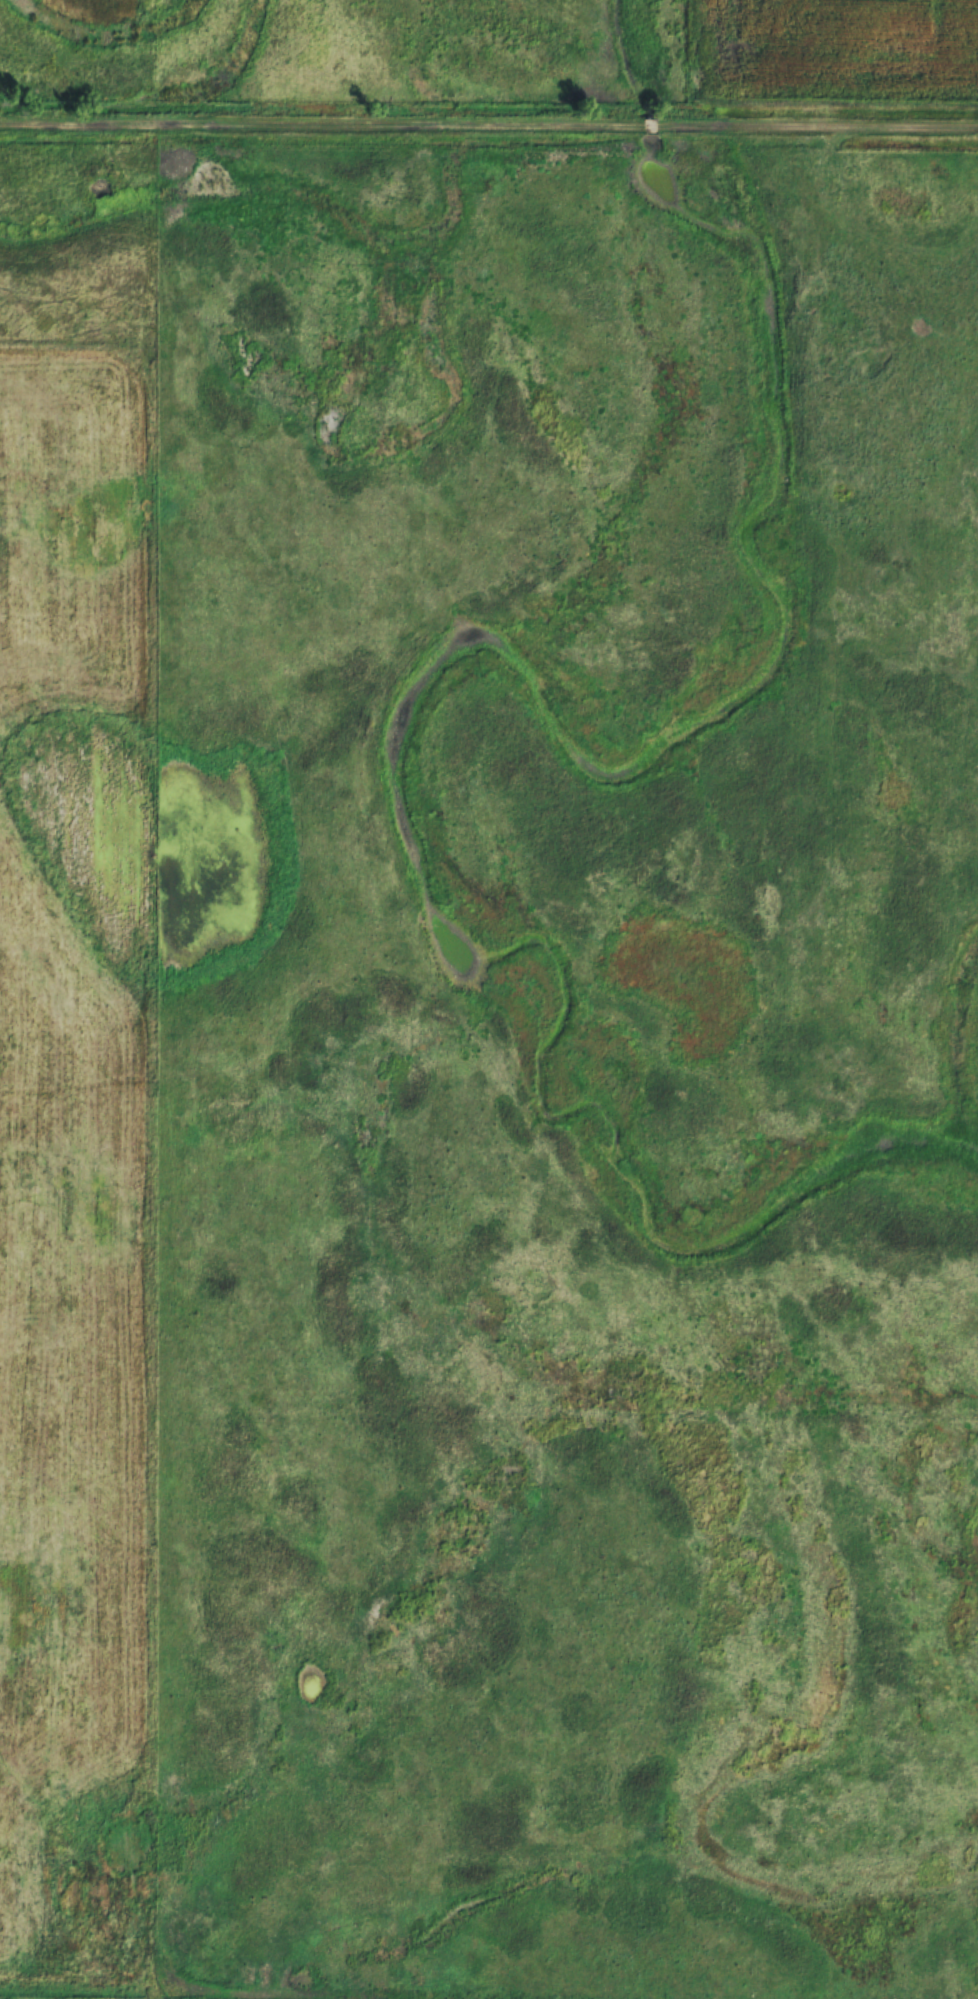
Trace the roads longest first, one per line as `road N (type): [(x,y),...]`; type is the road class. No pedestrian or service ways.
road 1 (track): [(977,133),(0,125)]

